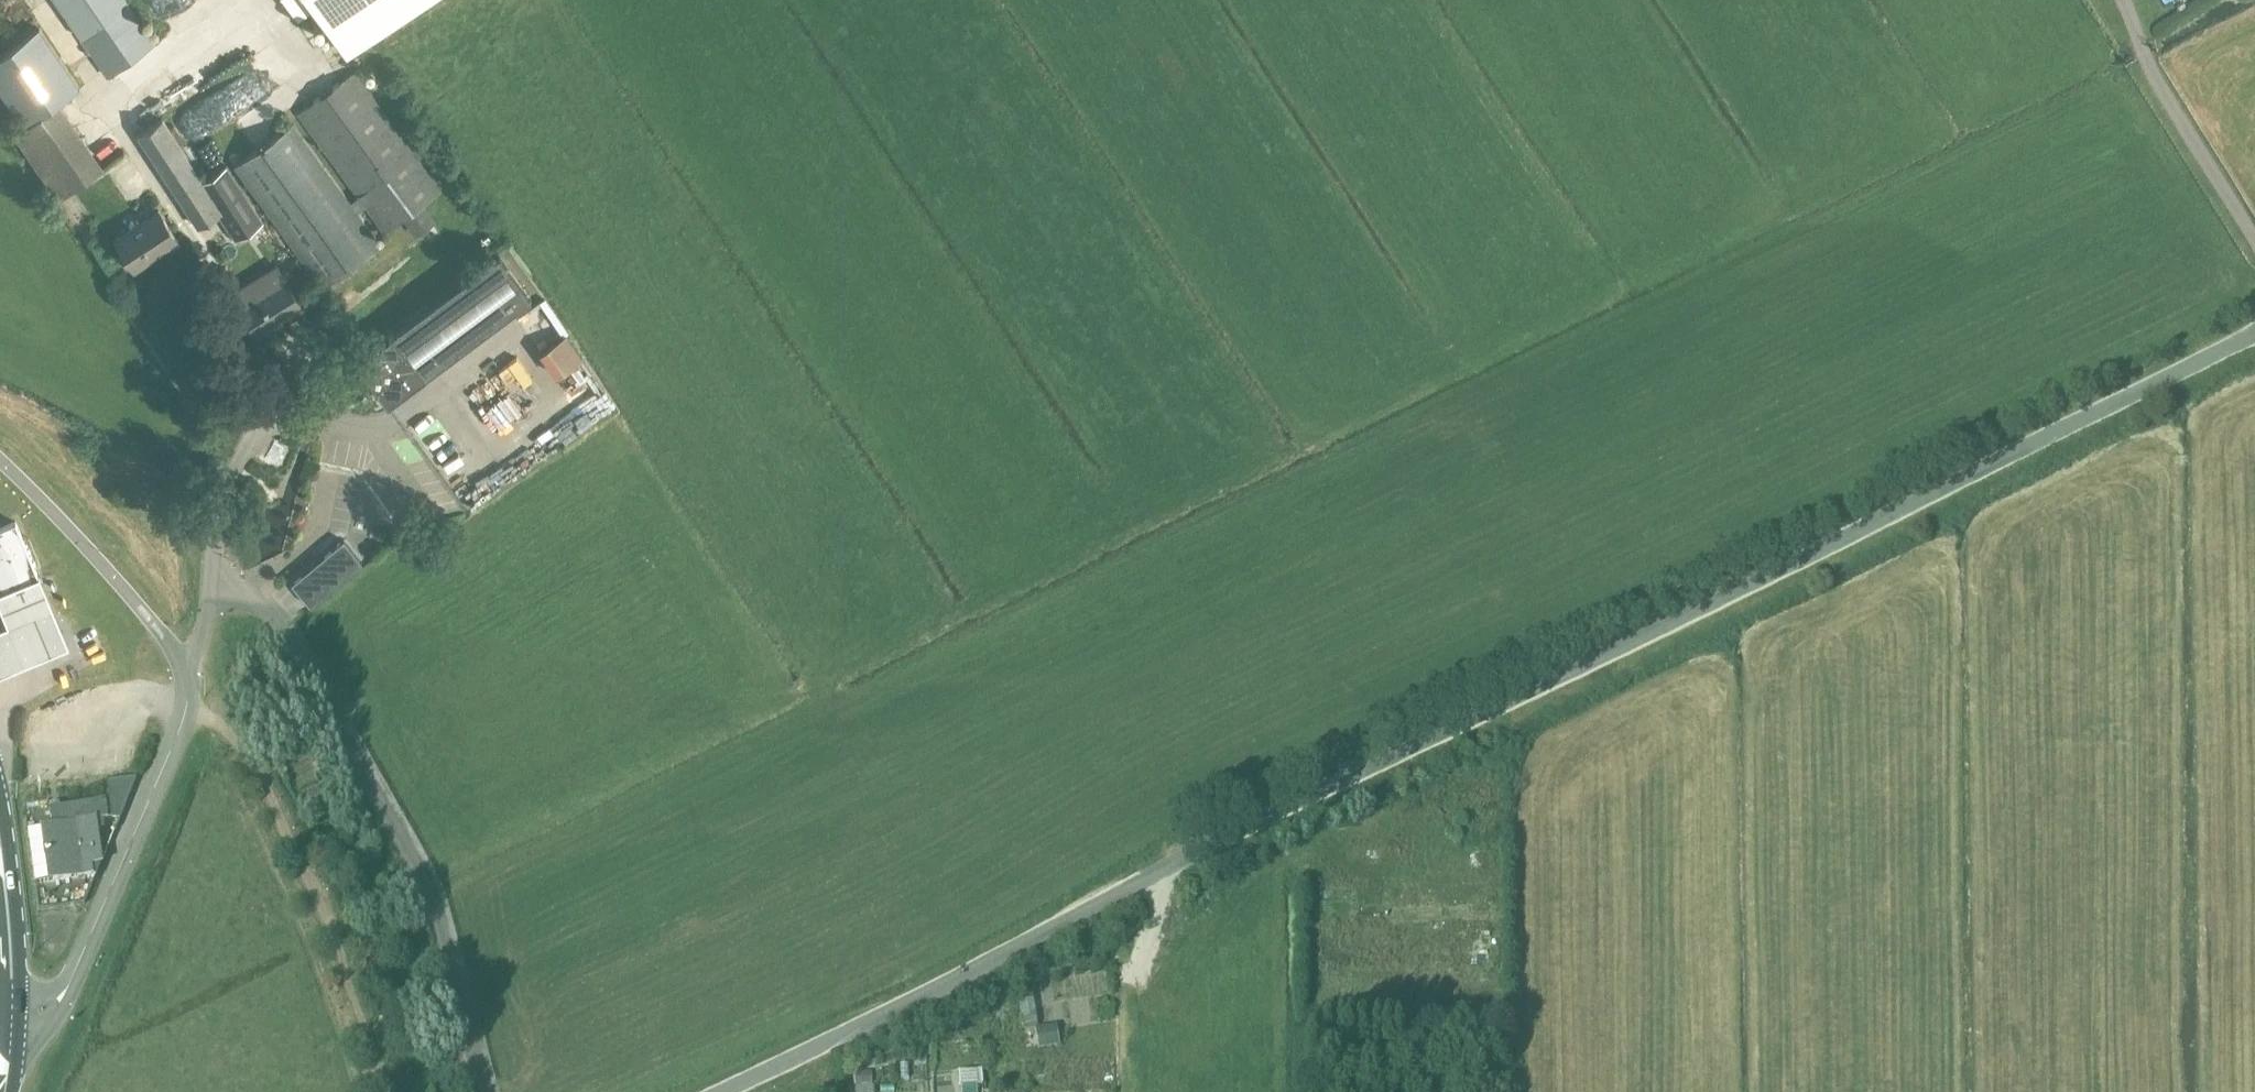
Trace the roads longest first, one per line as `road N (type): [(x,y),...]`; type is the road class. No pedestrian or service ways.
road 1 (unclassified): [(718,1091),(1502,716),(2254,335)]
road 2 (unclassified): [(486,1091),(420,874),(279,629),(212,573)]
road 3 (track): [(182,674),(232,735),(279,818),(386,1091)]
road 4 (unclassified): [(212,573),(201,637),(182,674),(183,716),(69,988)]
road 5 (unclassified): [(272,411),(226,475),(212,573)]

